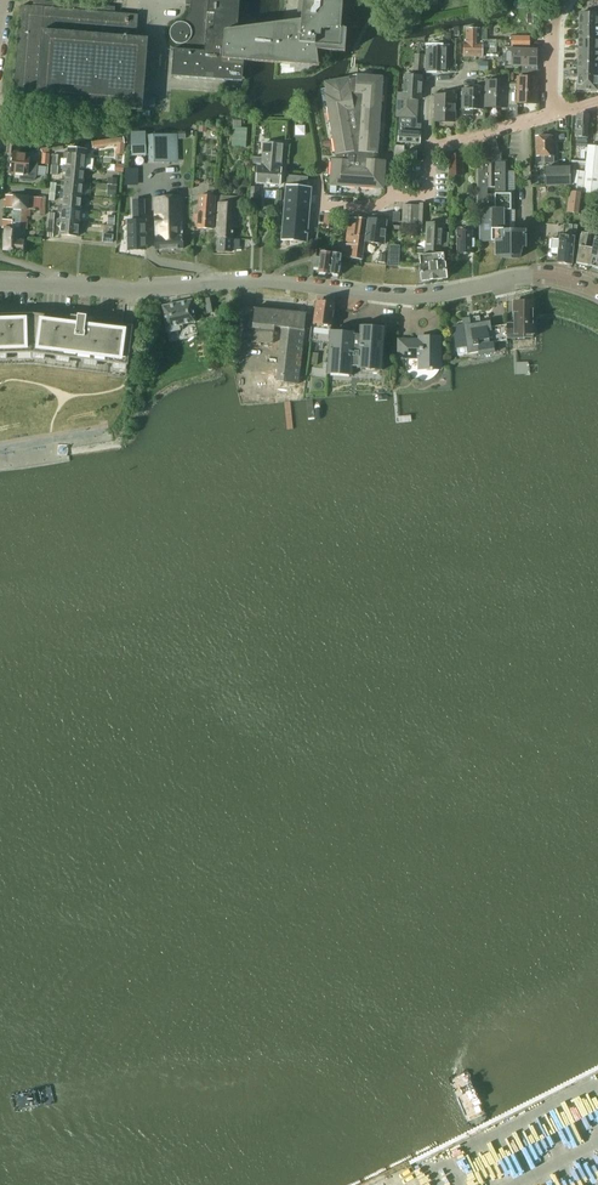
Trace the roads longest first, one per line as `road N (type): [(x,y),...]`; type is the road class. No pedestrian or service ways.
road 1 (tertiary): [(597,291),(545,276),(397,298),(245,282),(138,290),(0,285)]
road 2 (residential): [(318,204),(421,197),(428,193),(429,149)]
road 3 (residential): [(429,149),(549,114)]

